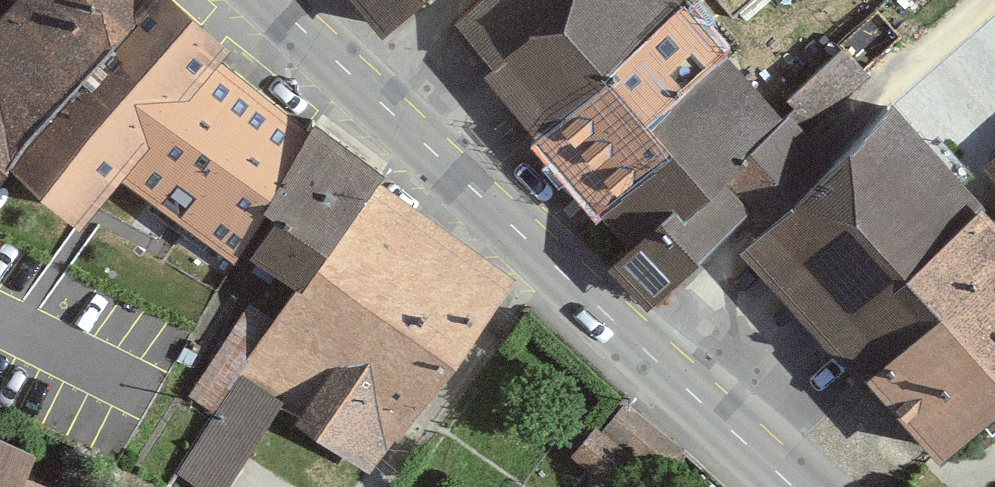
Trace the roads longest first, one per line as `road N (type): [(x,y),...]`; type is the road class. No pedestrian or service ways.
road 1 (primary): [(271,0),(793,486)]

